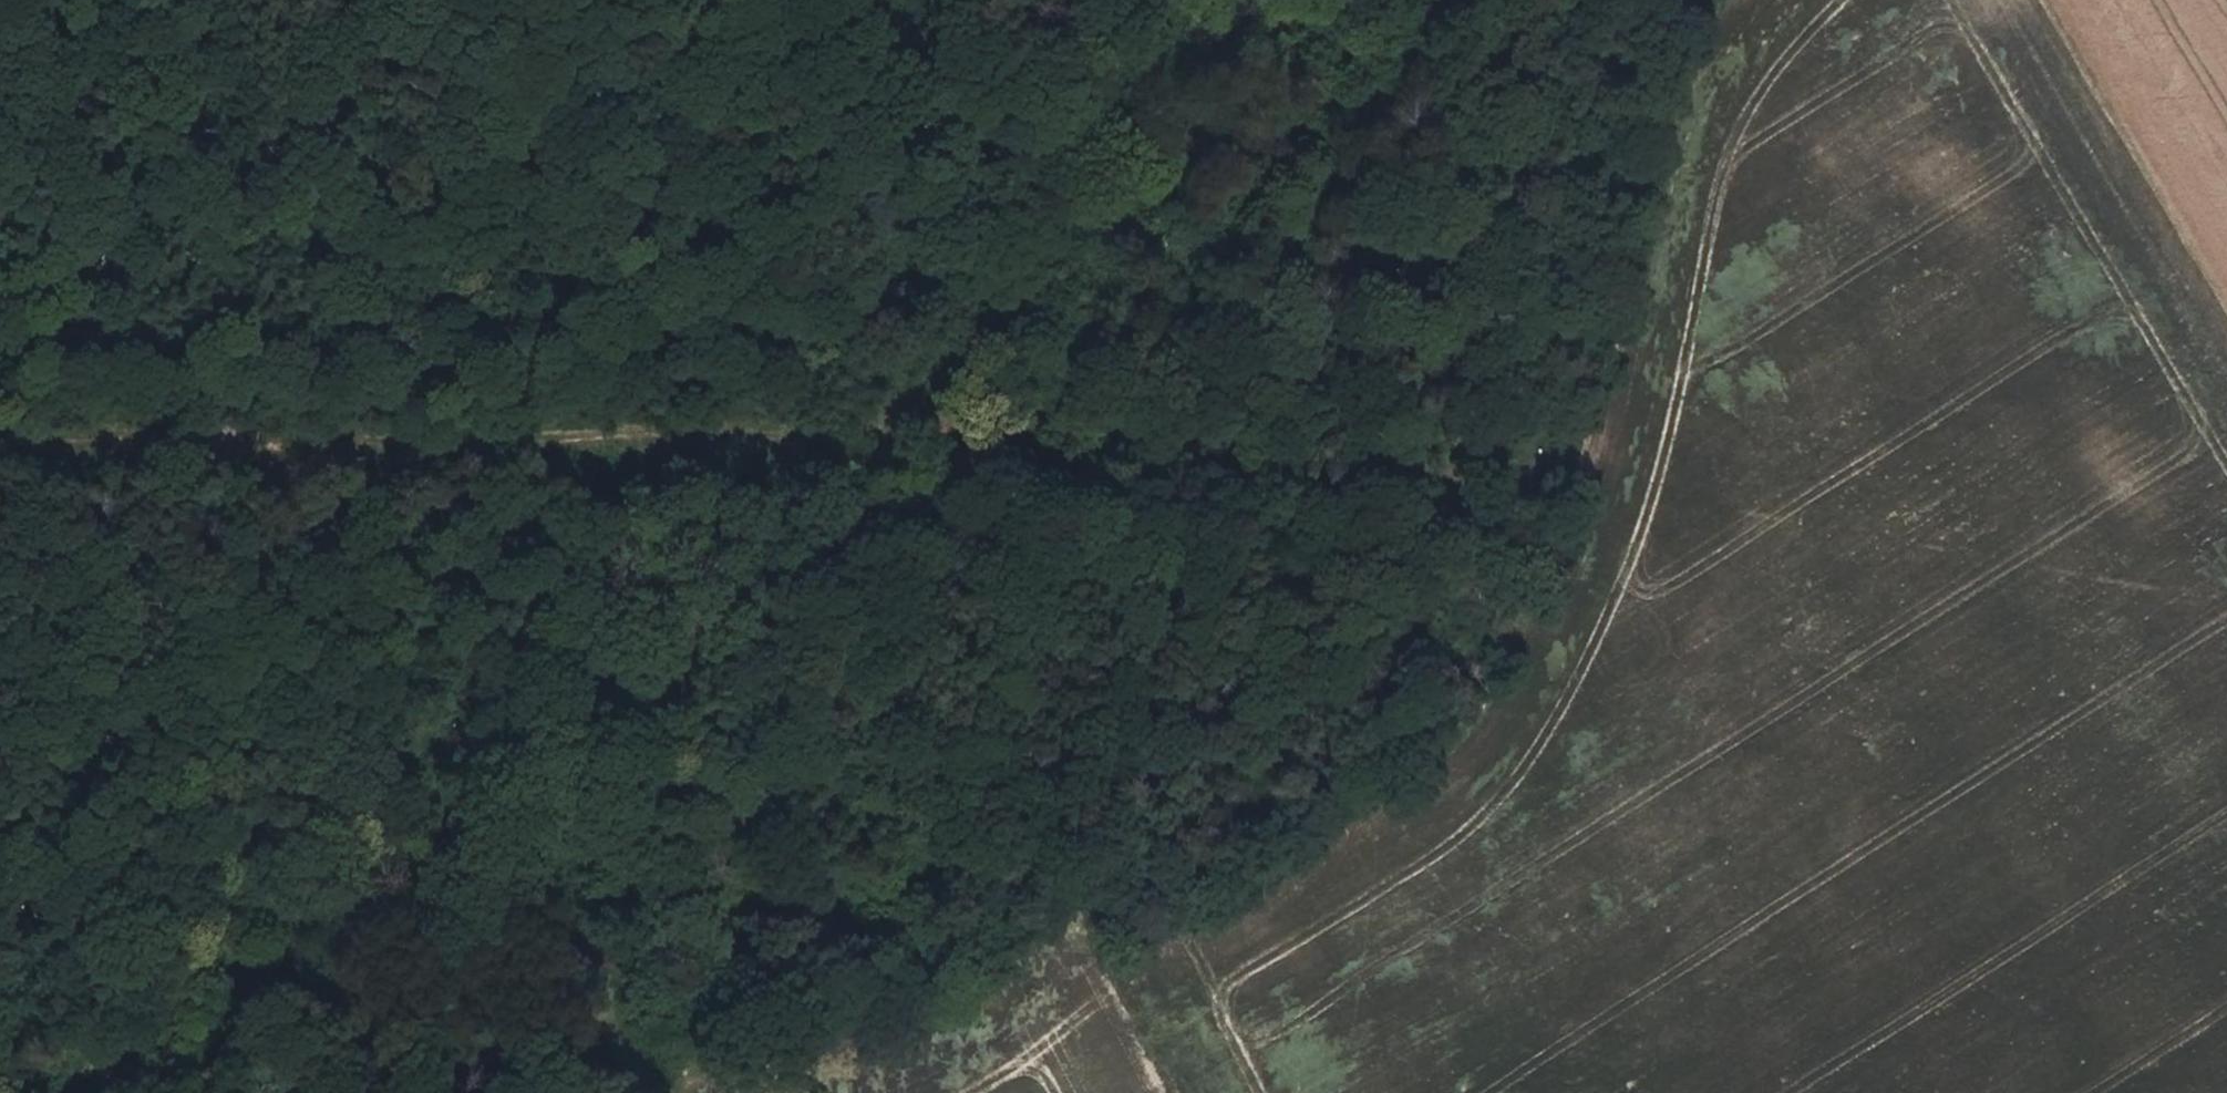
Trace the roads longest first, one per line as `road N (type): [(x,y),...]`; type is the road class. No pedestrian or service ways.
road 1 (track): [(502,1092),(463,746),(1334,0)]

